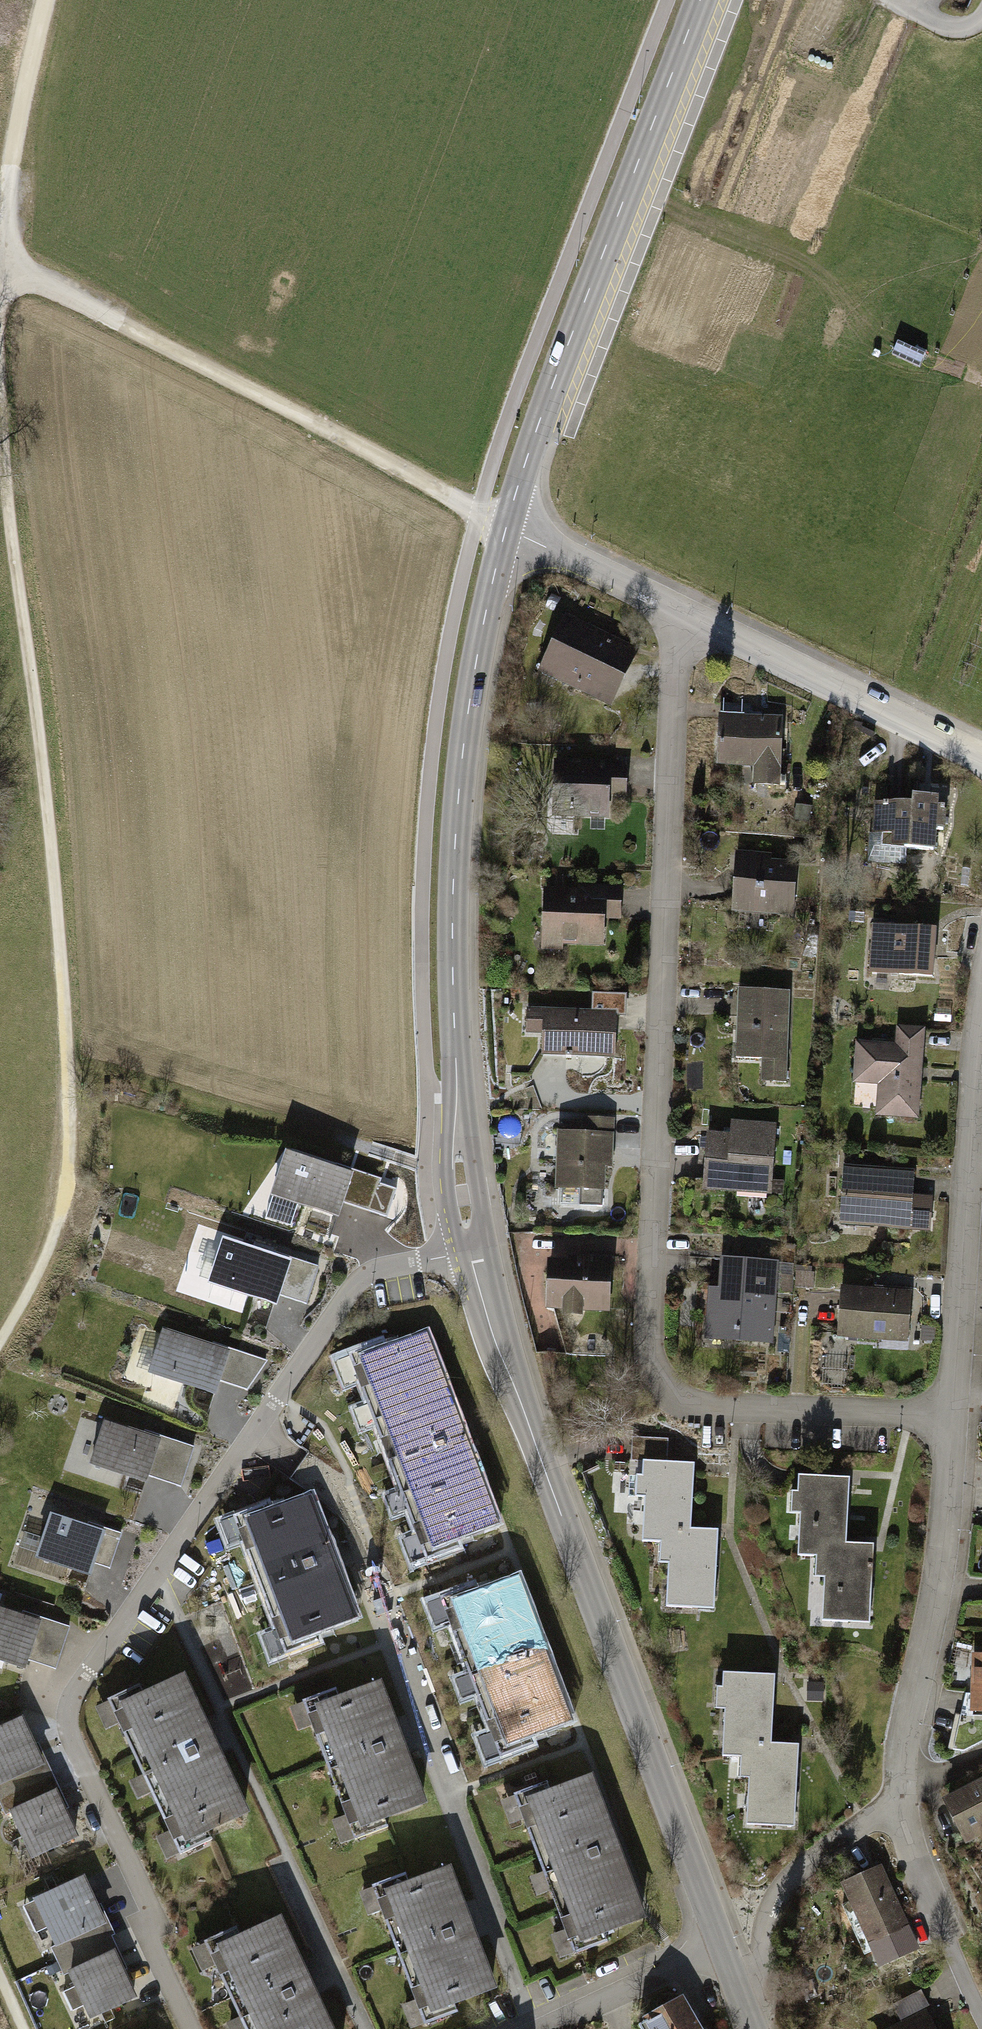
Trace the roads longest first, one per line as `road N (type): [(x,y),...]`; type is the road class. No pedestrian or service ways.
road 1 (residential): [(953,1407),(921,1416),(709,1407),(679,1396),(656,1374),(651,1346),(678,607)]
road 2 (residential): [(474,1251),(381,1269),(346,1295),(68,1710),(86,1771),(152,1906),(154,1951),(190,2028)]
road 3 (track): [(0,1339),(43,1265),(70,1158),(61,955),(0,395)]
road 4 (tertiary): [(506,520),(463,746),(455,843),(462,1194),(474,1251)]
road 5 (tertiary): [(474,1251),(503,1360),(721,1944)]
road 6 (track): [(7,269),(506,520)]
road 7 (tertiary): [(506,520),(700,0)]
road 8 (residential): [(981,1003),(953,1407)]
road 9 (residential): [(953,1407),(942,1551),(894,1801)]
road 10 (residential): [(678,607),(981,763)]
road 11 (track): [(7,269),(15,136),(46,0)]
road 12 (residential): [(894,1801),(784,1888),(767,1924),(764,1981),(745,2003)]
road 13 (residential): [(894,1801),(981,2012)]
road 14 (residential): [(721,1944),(542,2028)]
road 15 (residential): [(506,520),(678,607)]

